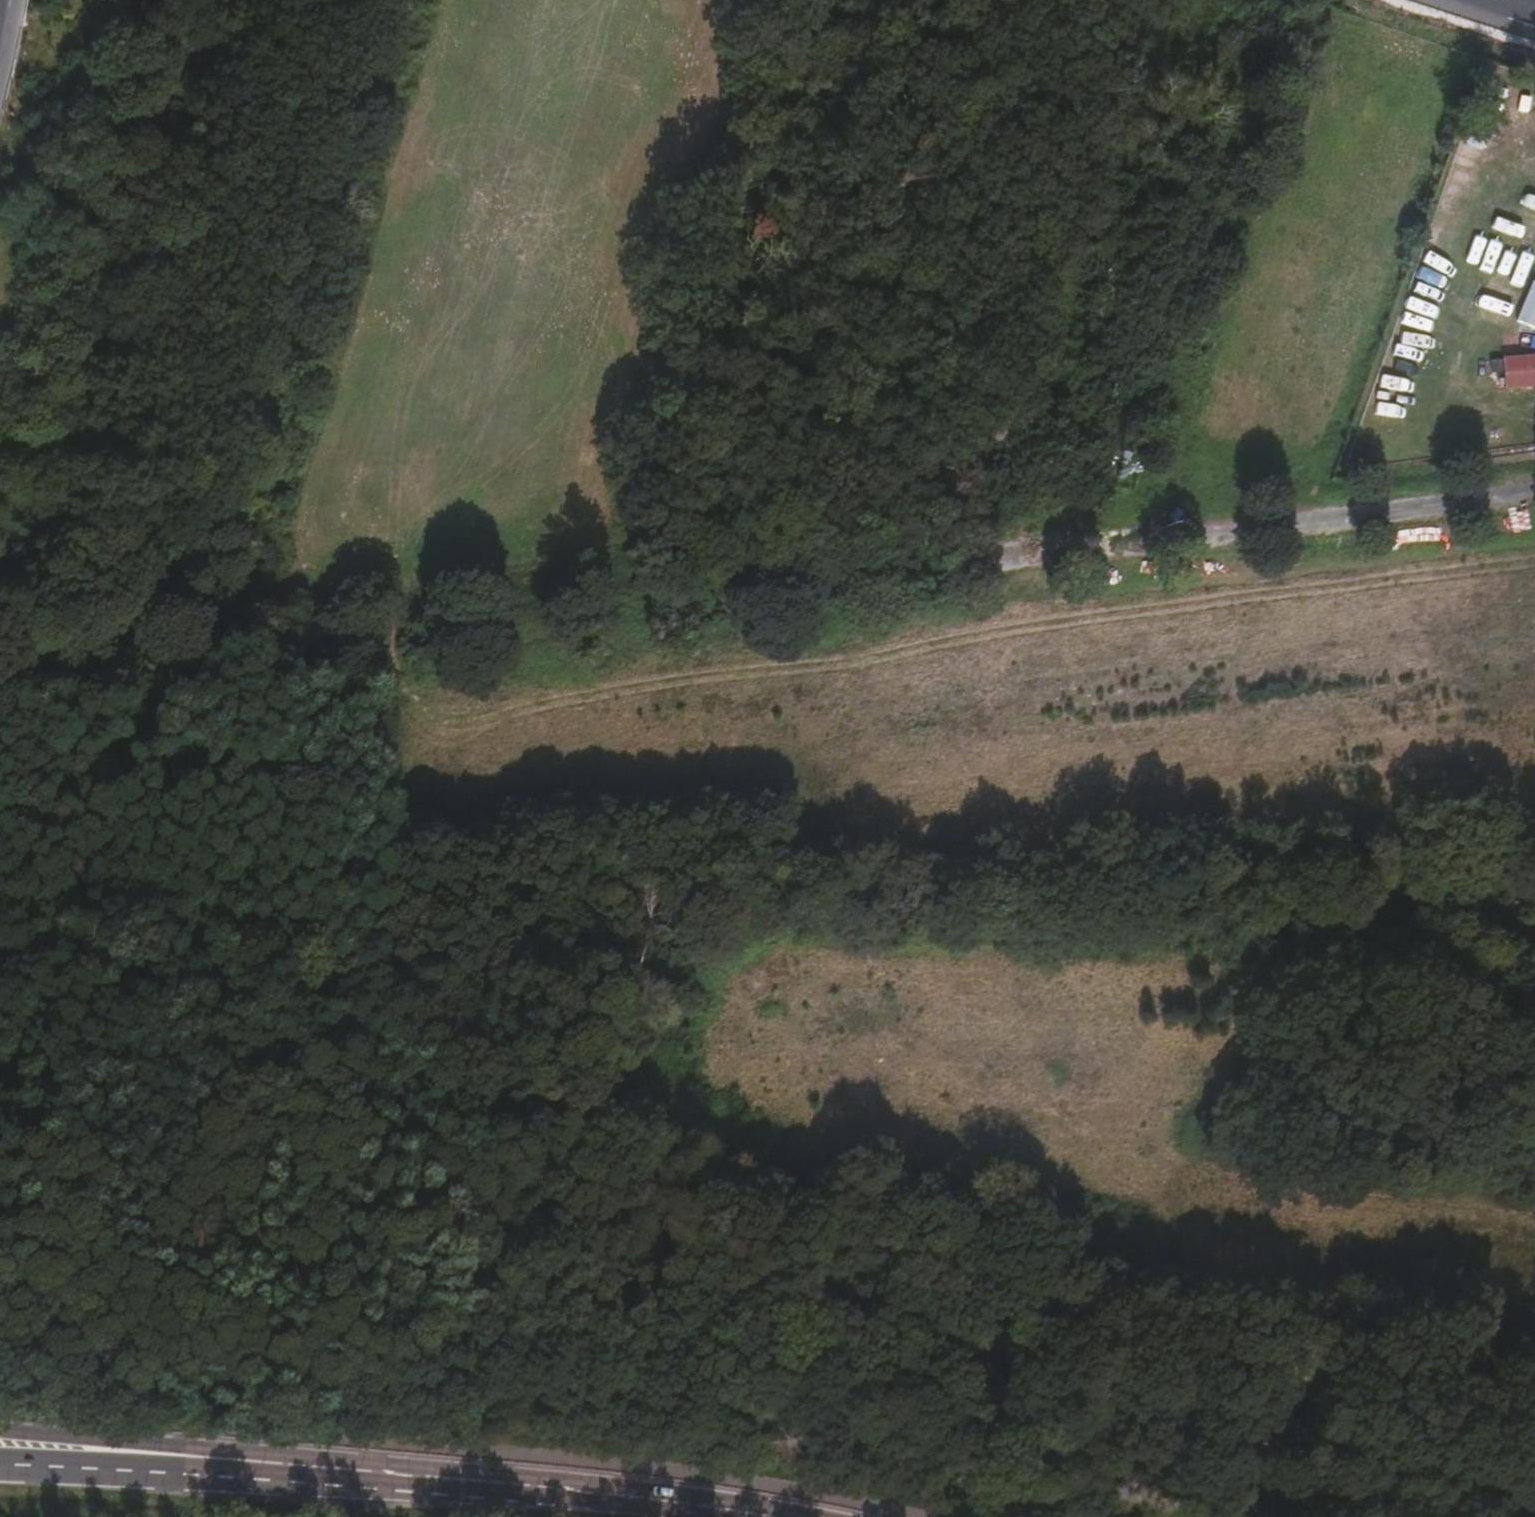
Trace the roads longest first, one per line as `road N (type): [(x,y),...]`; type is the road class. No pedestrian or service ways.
road 1 (secondary): [(772,1516),(338,1468)]
road 2 (secondary): [(338,1468),(0,1431)]
road 3 (secondary): [(0,1459),(338,1468)]

